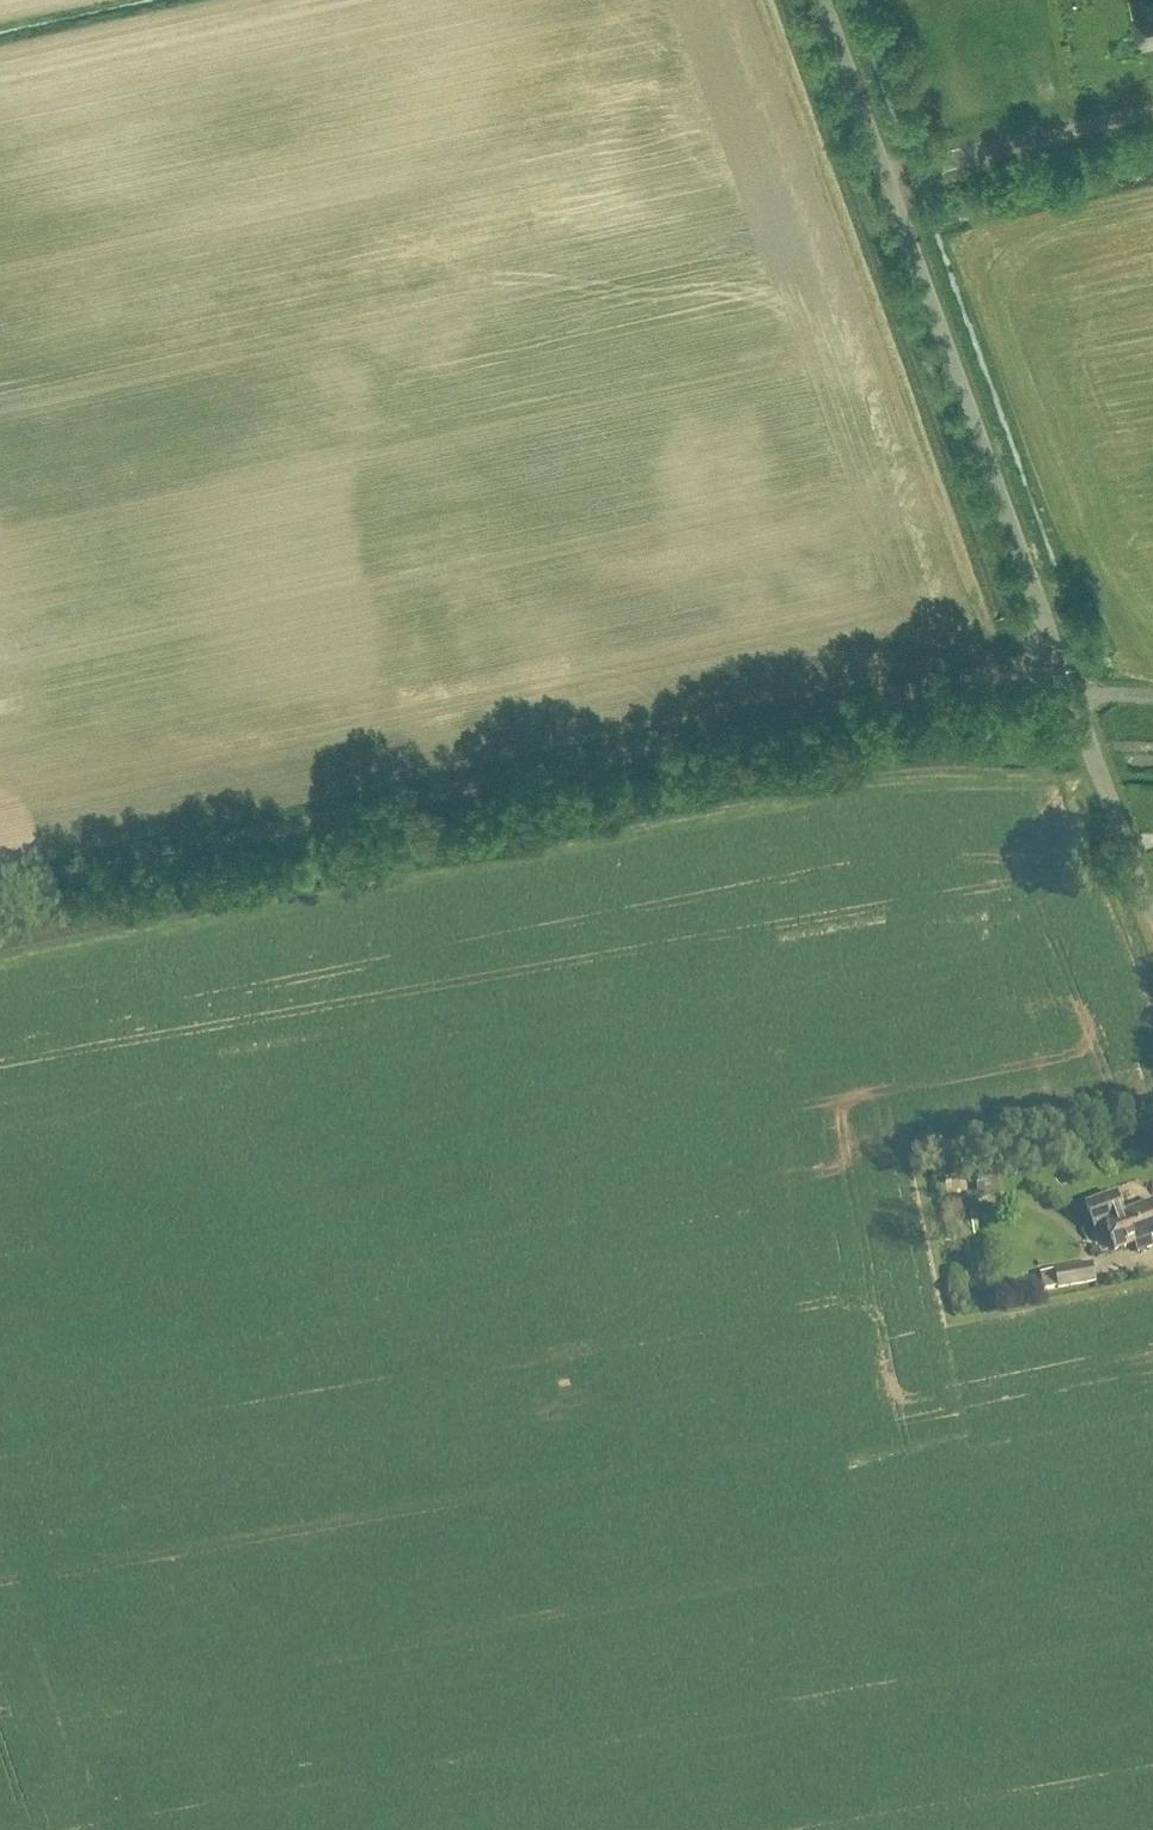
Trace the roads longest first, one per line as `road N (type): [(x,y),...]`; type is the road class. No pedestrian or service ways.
road 1 (unclassified): [(0,889),(1054,659)]
road 2 (unclassified): [(1054,659),(823,0)]
road 3 (unclassified): [(1152,921),(1054,659)]

